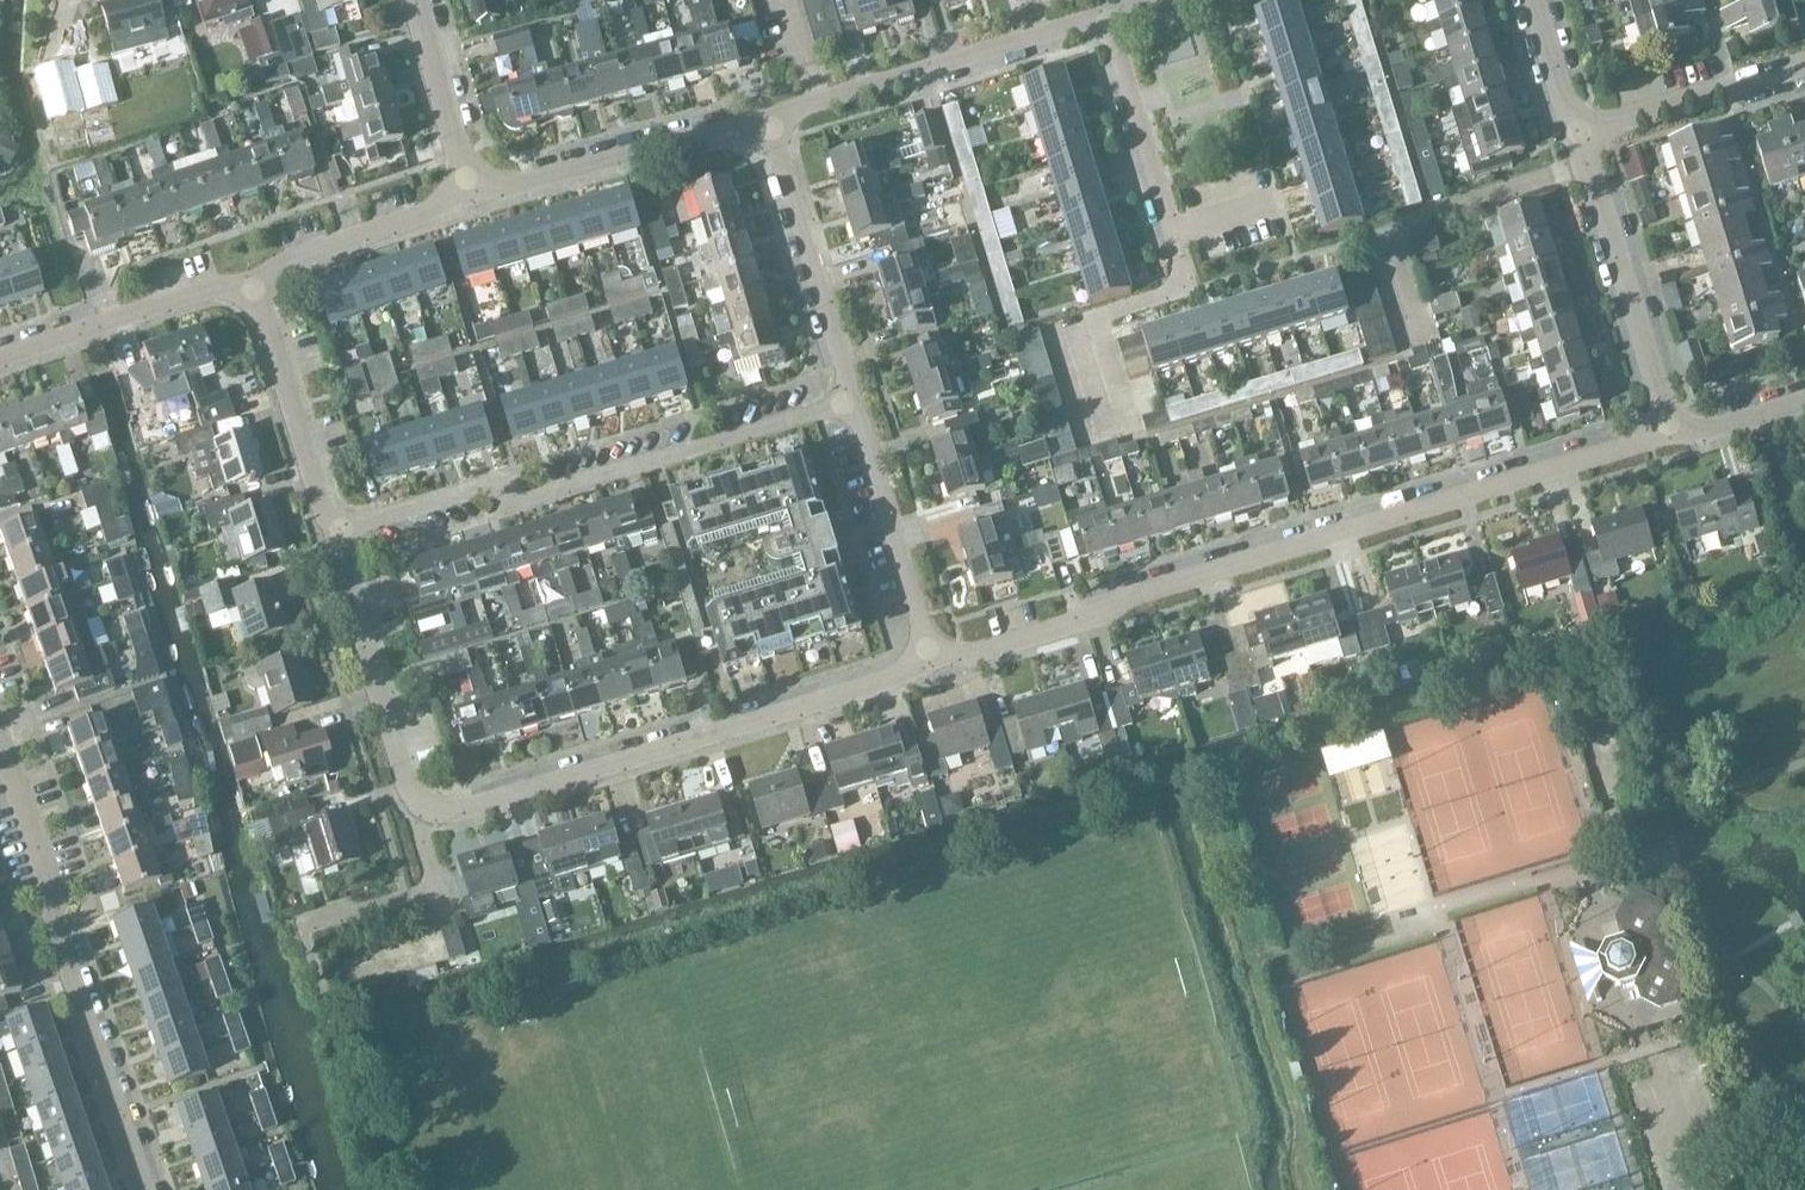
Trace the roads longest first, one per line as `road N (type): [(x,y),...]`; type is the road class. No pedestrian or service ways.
road 1 (residential): [(1669,437),(920,667)]
road 2 (residential): [(335,532),(484,485),(527,498),(842,406)]
road 3 (residential): [(920,667),(453,808),(419,807)]
road 4 (residential): [(145,1189),(0,735)]
road 5 (residential): [(766,121),(1102,17)]
road 6 (residential): [(1669,437),(1579,139)]
road 7 (residential): [(474,198),(766,121)]
road 8 (residential): [(842,406),(766,121)]
road 9 (residential): [(419,807),(335,532)]
road 10 (residential): [(1102,17),(1186,289)]
road 11 (residential): [(920,667),(842,406)]
road 12 (residential): [(335,532),(242,282)]
road 13 (residential): [(0,361),(242,282)]
road 14 (residential): [(242,282),(474,198)]
road 15 (residential): [(1579,139),(1804,69)]
road 16 (residential): [(474,198),(417,0)]
road 17 (residential): [(1579,139),(1532,0)]
road 18 (residential): [(1804,398),(1669,437)]

